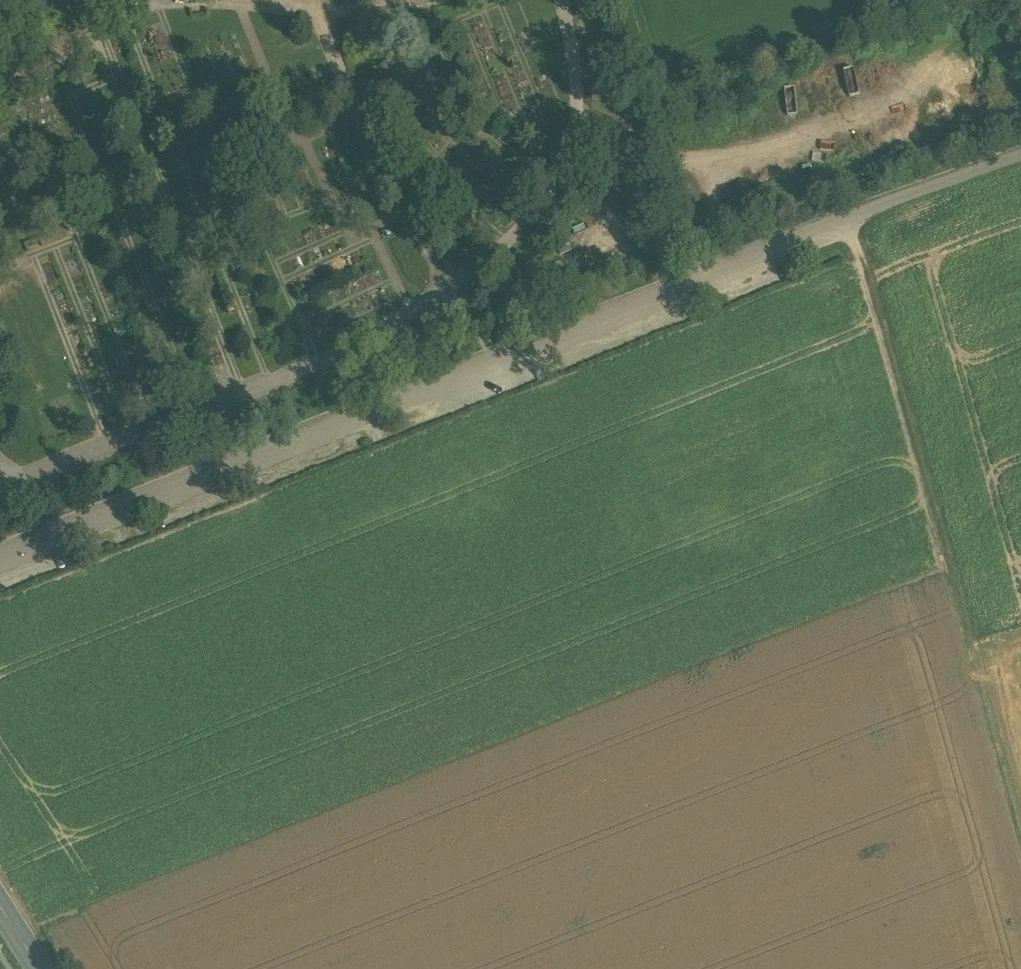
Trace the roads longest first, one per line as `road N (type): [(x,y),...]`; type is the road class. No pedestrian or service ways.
road 1 (residential): [(1020,158),(902,197),(0,560)]
road 2 (track): [(850,218),(1020,827)]

